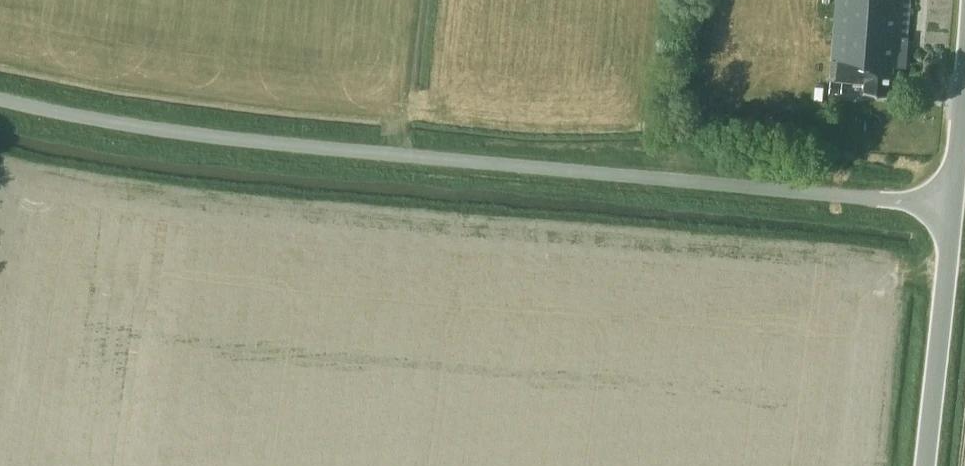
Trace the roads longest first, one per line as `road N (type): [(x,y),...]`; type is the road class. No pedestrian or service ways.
road 1 (unclassified): [(953,204),(301,144),(115,121),(0,96)]
road 2 (tertiary): [(925,465),(953,204)]

